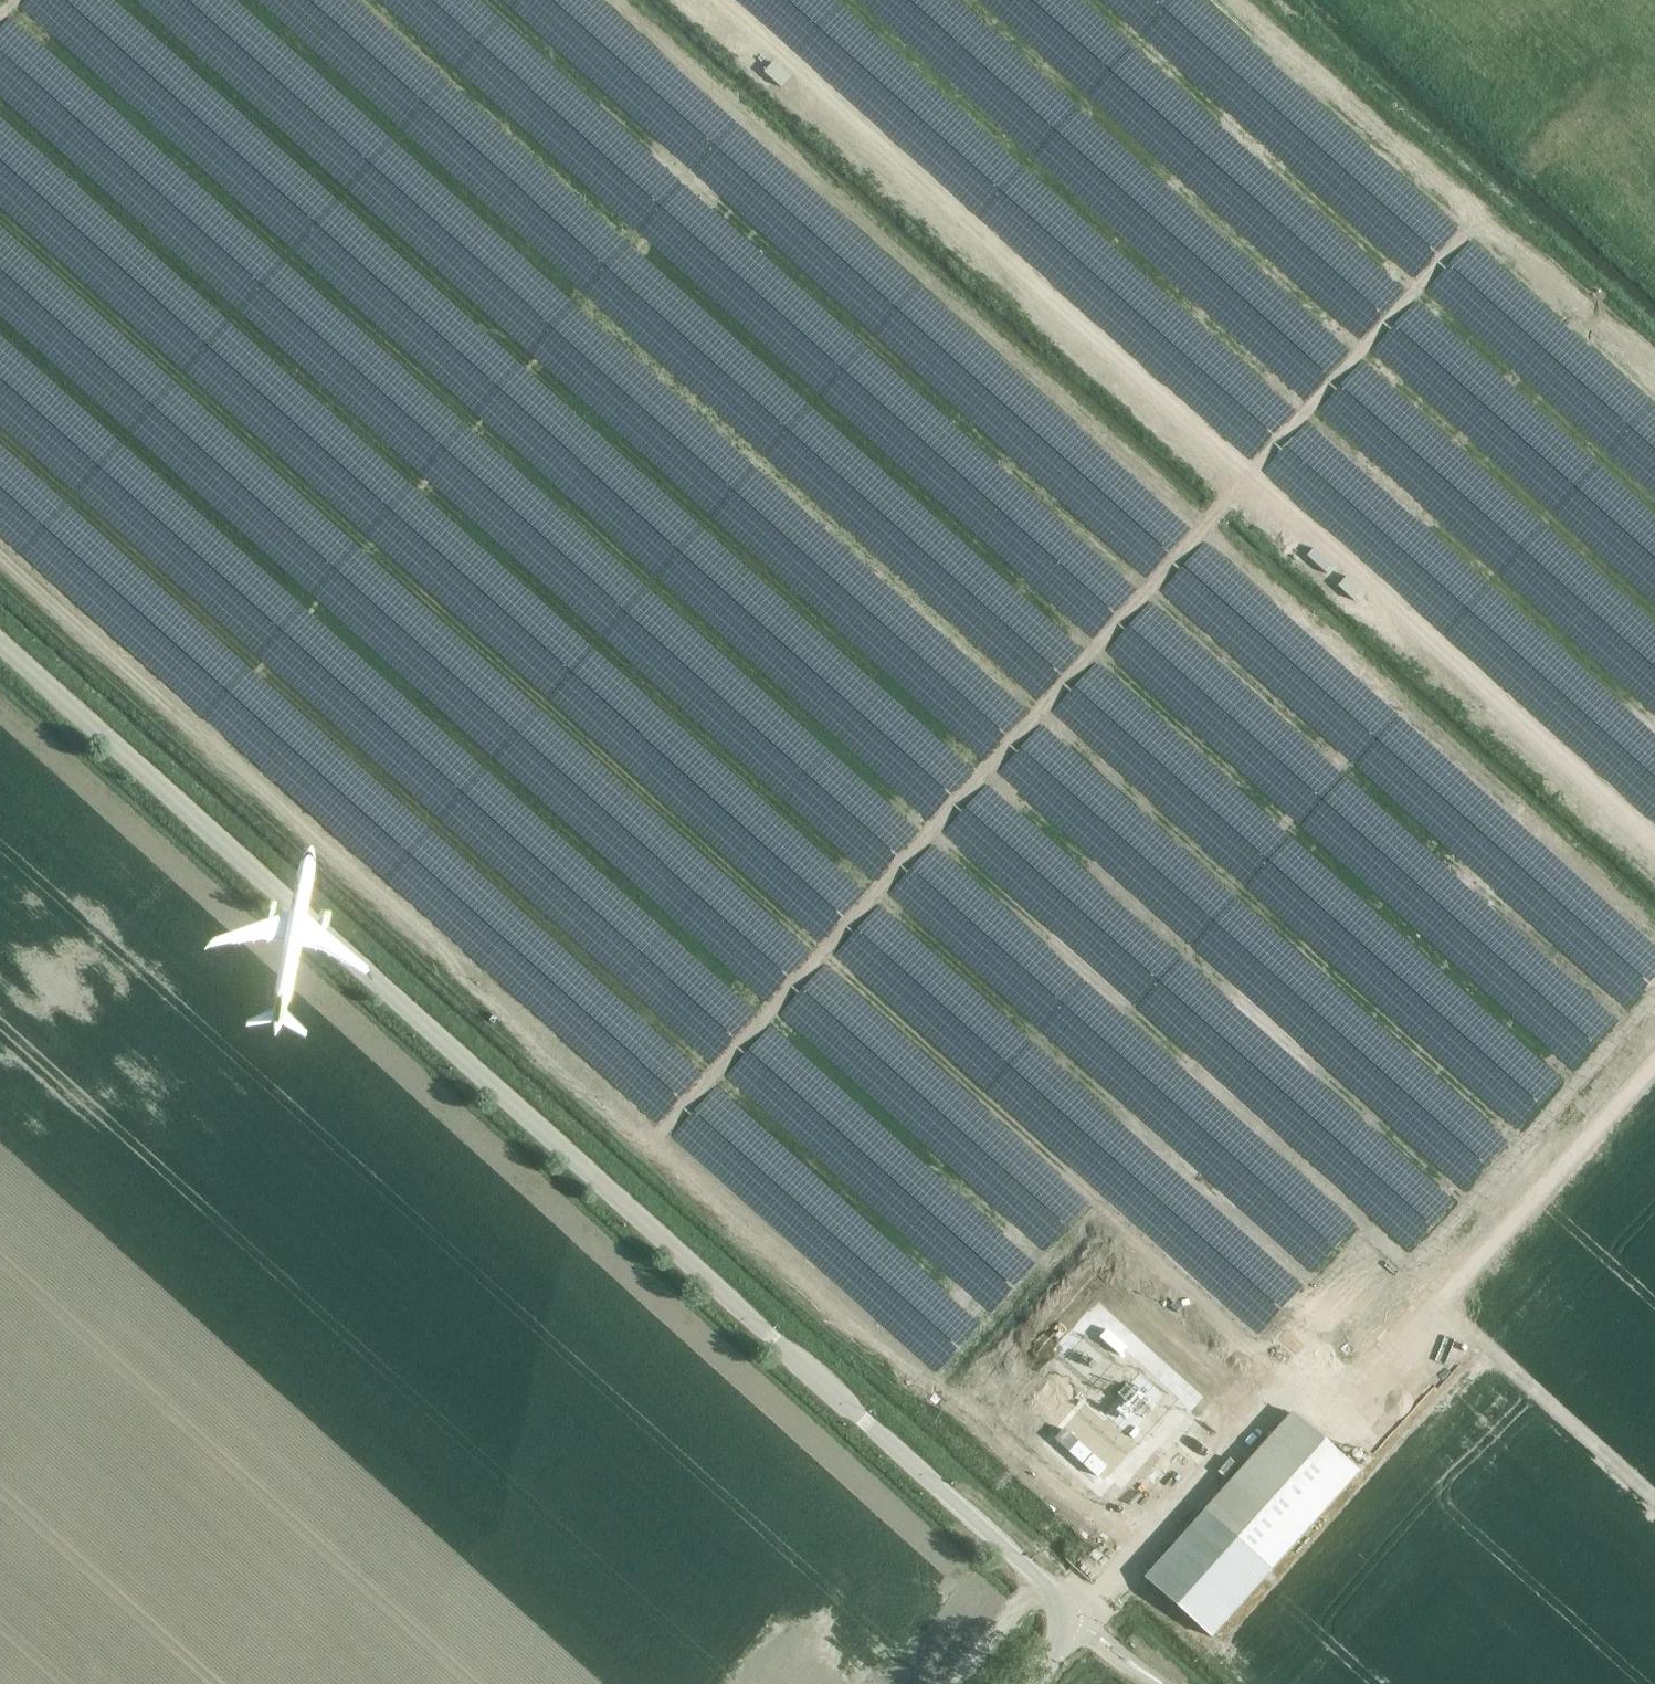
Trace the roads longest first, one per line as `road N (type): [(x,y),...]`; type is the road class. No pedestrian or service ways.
road 1 (tertiary): [(1029,1683),(1065,1634),(1063,1602),(0,639)]
road 2 (track): [(1654,1503),(1434,1306),(1333,1410),(1295,1374),(1069,1620)]
road 3 (track): [(1654,1059),(1434,1306)]

